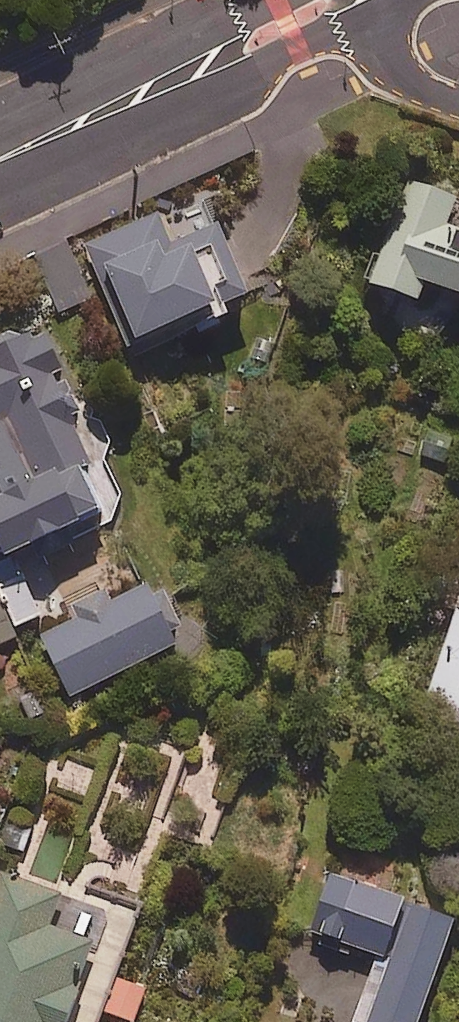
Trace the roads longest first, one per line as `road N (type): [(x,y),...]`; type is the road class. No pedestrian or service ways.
road 1 (residential): [(0,173),(292,37)]
road 2 (residential): [(292,37),(458,99)]

